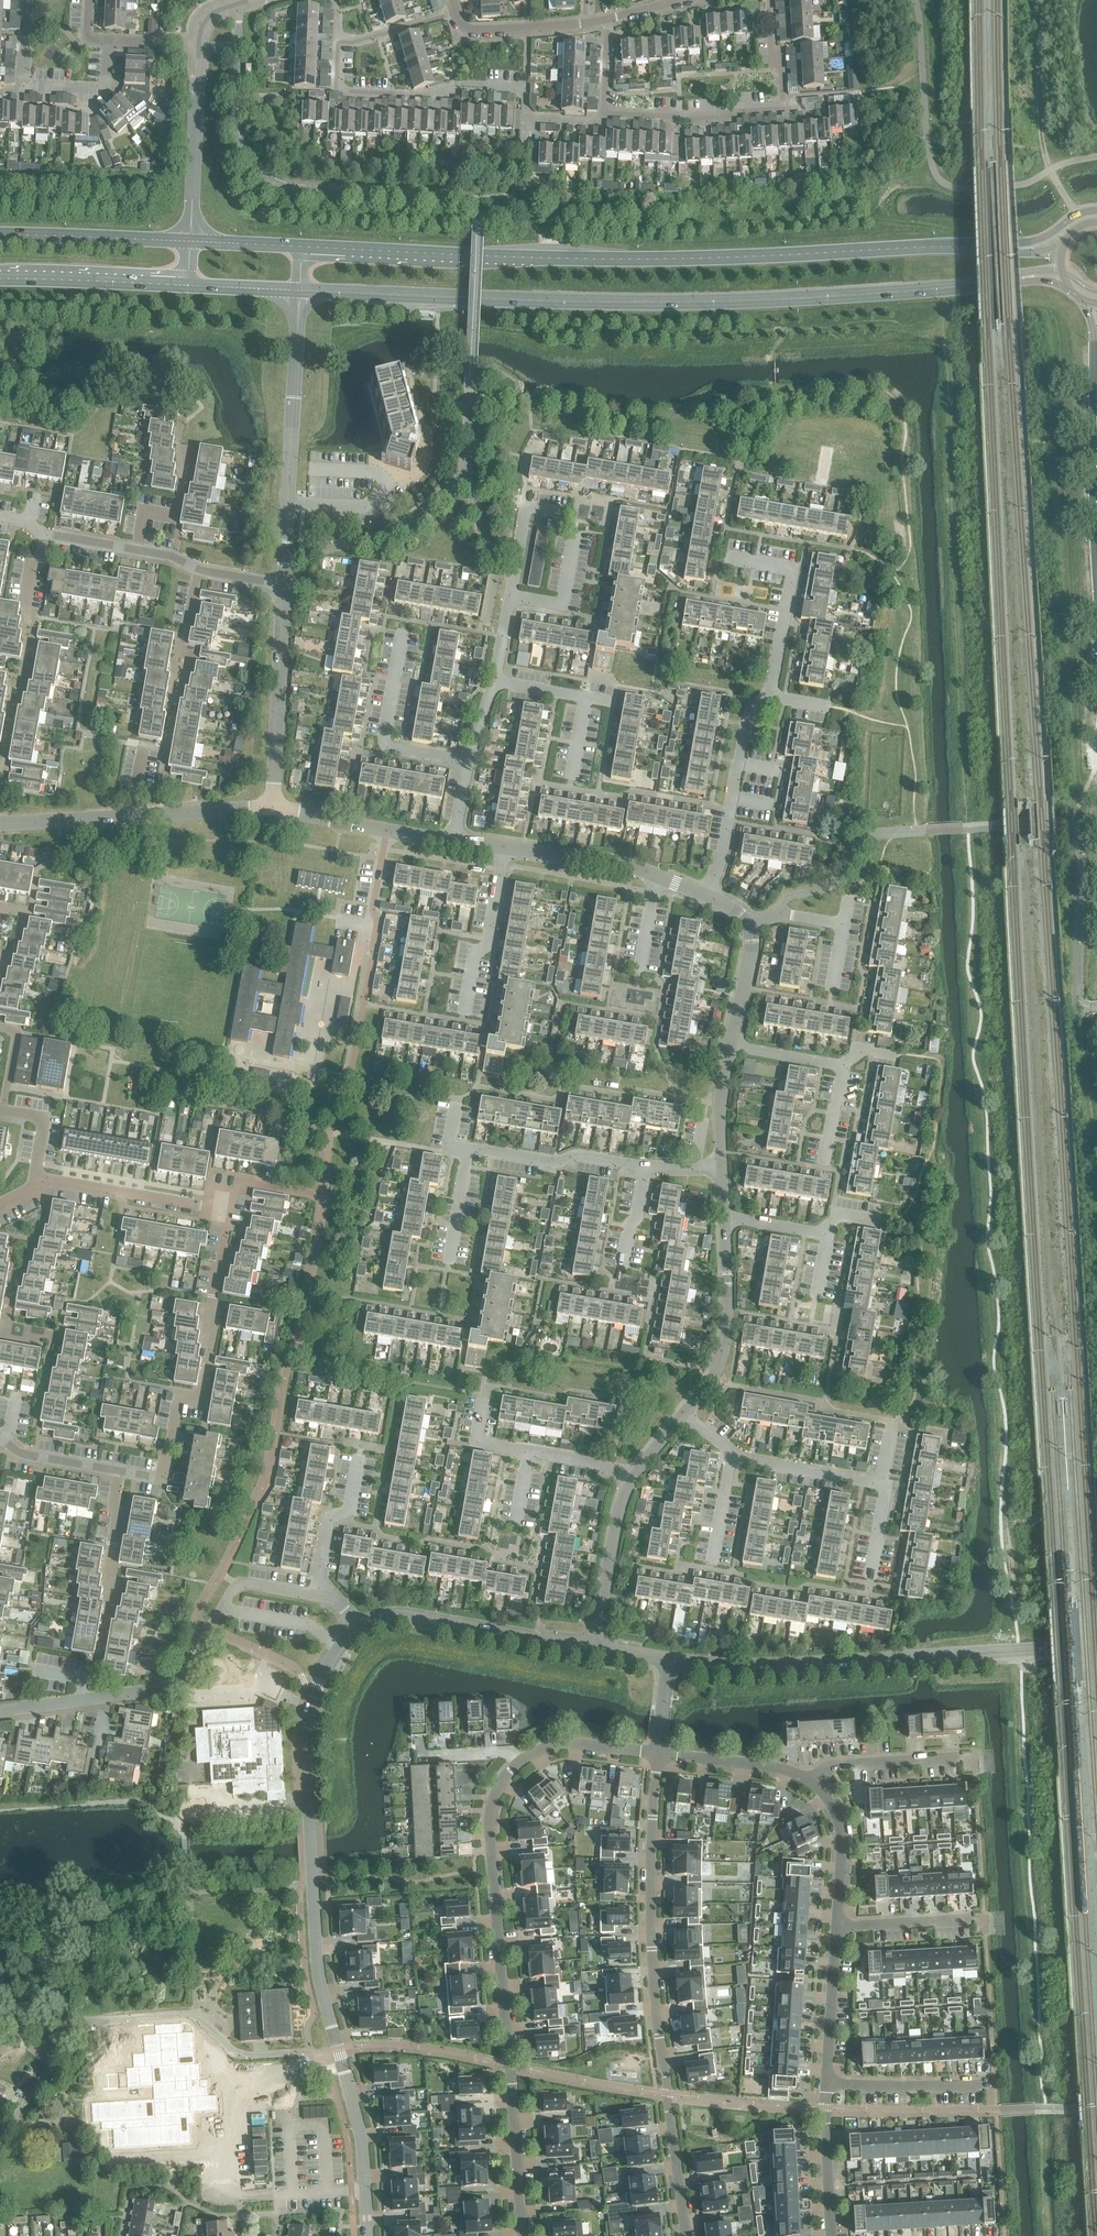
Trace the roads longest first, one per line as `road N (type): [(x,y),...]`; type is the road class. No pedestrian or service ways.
road 1 (secondary): [(299,291),(719,301),(1016,279)]
road 2 (secondary): [(1006,246),(723,257),(302,247)]
road 3 (residential): [(684,2235),(648,1932),(656,1753)]
road 4 (residential): [(525,2235),(489,1825),(495,1796),(520,1763)]
road 5 (residential): [(223,1210),(199,1402),(177,1408),(165,1472),(152,1478),(102,1470),(21,1453),(3,1439)]
road 6 (tertiary): [(1096,1645),(766,1664),(667,1660)]
road 7 (tertiary): [(364,2192),(358,2133),(315,1963),(310,1824)]
road 8 (residential): [(525,89),(337,90),(336,47),(455,12)]
road 9 (secondary): [(1087,302),(1096,564)]
road 10 (tertiary): [(594,1648),(399,1615),(361,1625)]
road 11 (residential): [(223,1210),(56,1181),(0,1202)]
road 12 (tertiary): [(273,807),(283,584)]
road 13 (tertiary): [(286,506),(299,291)]
road 14 (tertiary): [(361,1625),(337,1646),(311,1708),(310,1824)]
road 15 (residential): [(106,40),(105,81),(96,89),(22,85),(26,0)]
road 16 (tertiary): [(684,1411),(724,1348),(724,1215)]
road 17 (residential): [(468,760),(383,742),(401,634)]
road 18 (tertiary): [(188,241),(196,46)]
road 19 (secondary): [(188,241),(0,233)]
road 20 (secondary): [(0,276),(184,285)]
road 21 (residential): [(643,1164),(465,1150)]
road 22 (residential): [(601,117),(778,110)]
road 23 (tertiary): [(594,1648),(634,1476)]
road 24 (residential): [(766,695),(791,568),(745,559)]
road 25 (residential): [(502,846),(489,939),(473,953),(463,1012)]
road 26 (residential): [(828,2083),(994,2086)]
road 27 (residential): [(813,1778),(826,1766),(973,1757)]
road 28 (residential): [(107,1696),(173,1679),(227,1600)]
road 29 (residential): [(328,2192),(324,2130),(289,2127),(293,2193)]
road 30 (residential): [(317,1594),(329,1522),(350,1506),(360,1446)]
road 31 (residential): [(656,1753),(776,1765),(813,1778)]
road 32 (residential): [(839,1925),(828,2083)]
road 33 (tertiary): [(657,875),(619,862),(502,846)]
road 34 (residential): [(813,1778),(843,1831),(839,1925)]
road 35 (residential): [(730,1453),(881,1483)]
road 36 (residential): [(828,2083),(833,2235)]
road 37 (residential): [(839,1925),(983,1919)]
road 38 (tertiary): [(131,816),(273,807)]
road 39 (residential): [(520,1763),(562,1744),(656,1753)]
road 40 (tertiary): [(0,825),(131,816)]
road 41 (tertiary): [(728,1045),(751,958),(750,928)]

